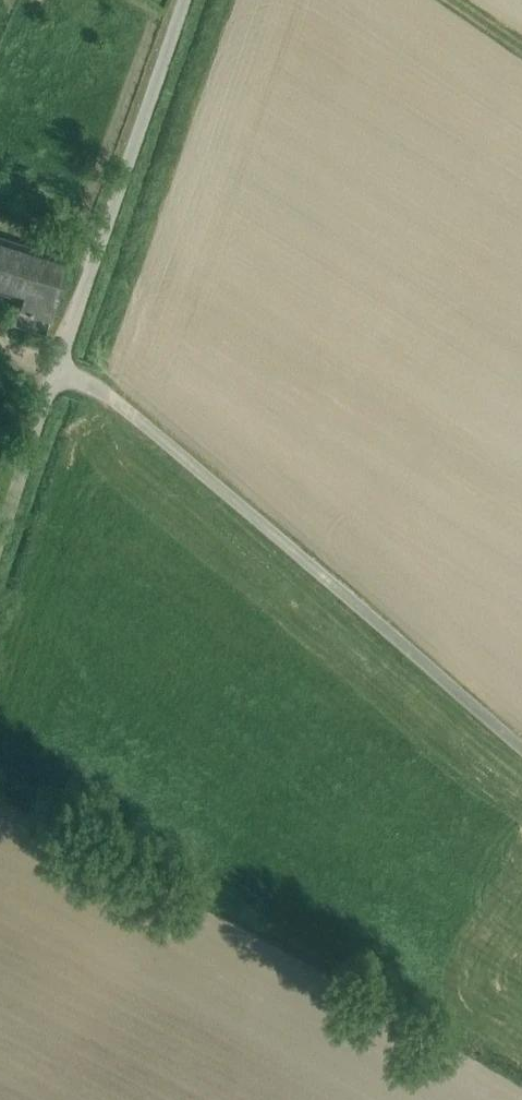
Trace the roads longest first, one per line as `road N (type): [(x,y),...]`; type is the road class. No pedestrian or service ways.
road 1 (unclassified): [(58,365),(102,389),(521,742)]
road 2 (track): [(0,810),(498,1099)]
road 3 (unclassified): [(184,0),(58,365)]
road 4 (unclassified): [(58,365),(0,540)]

